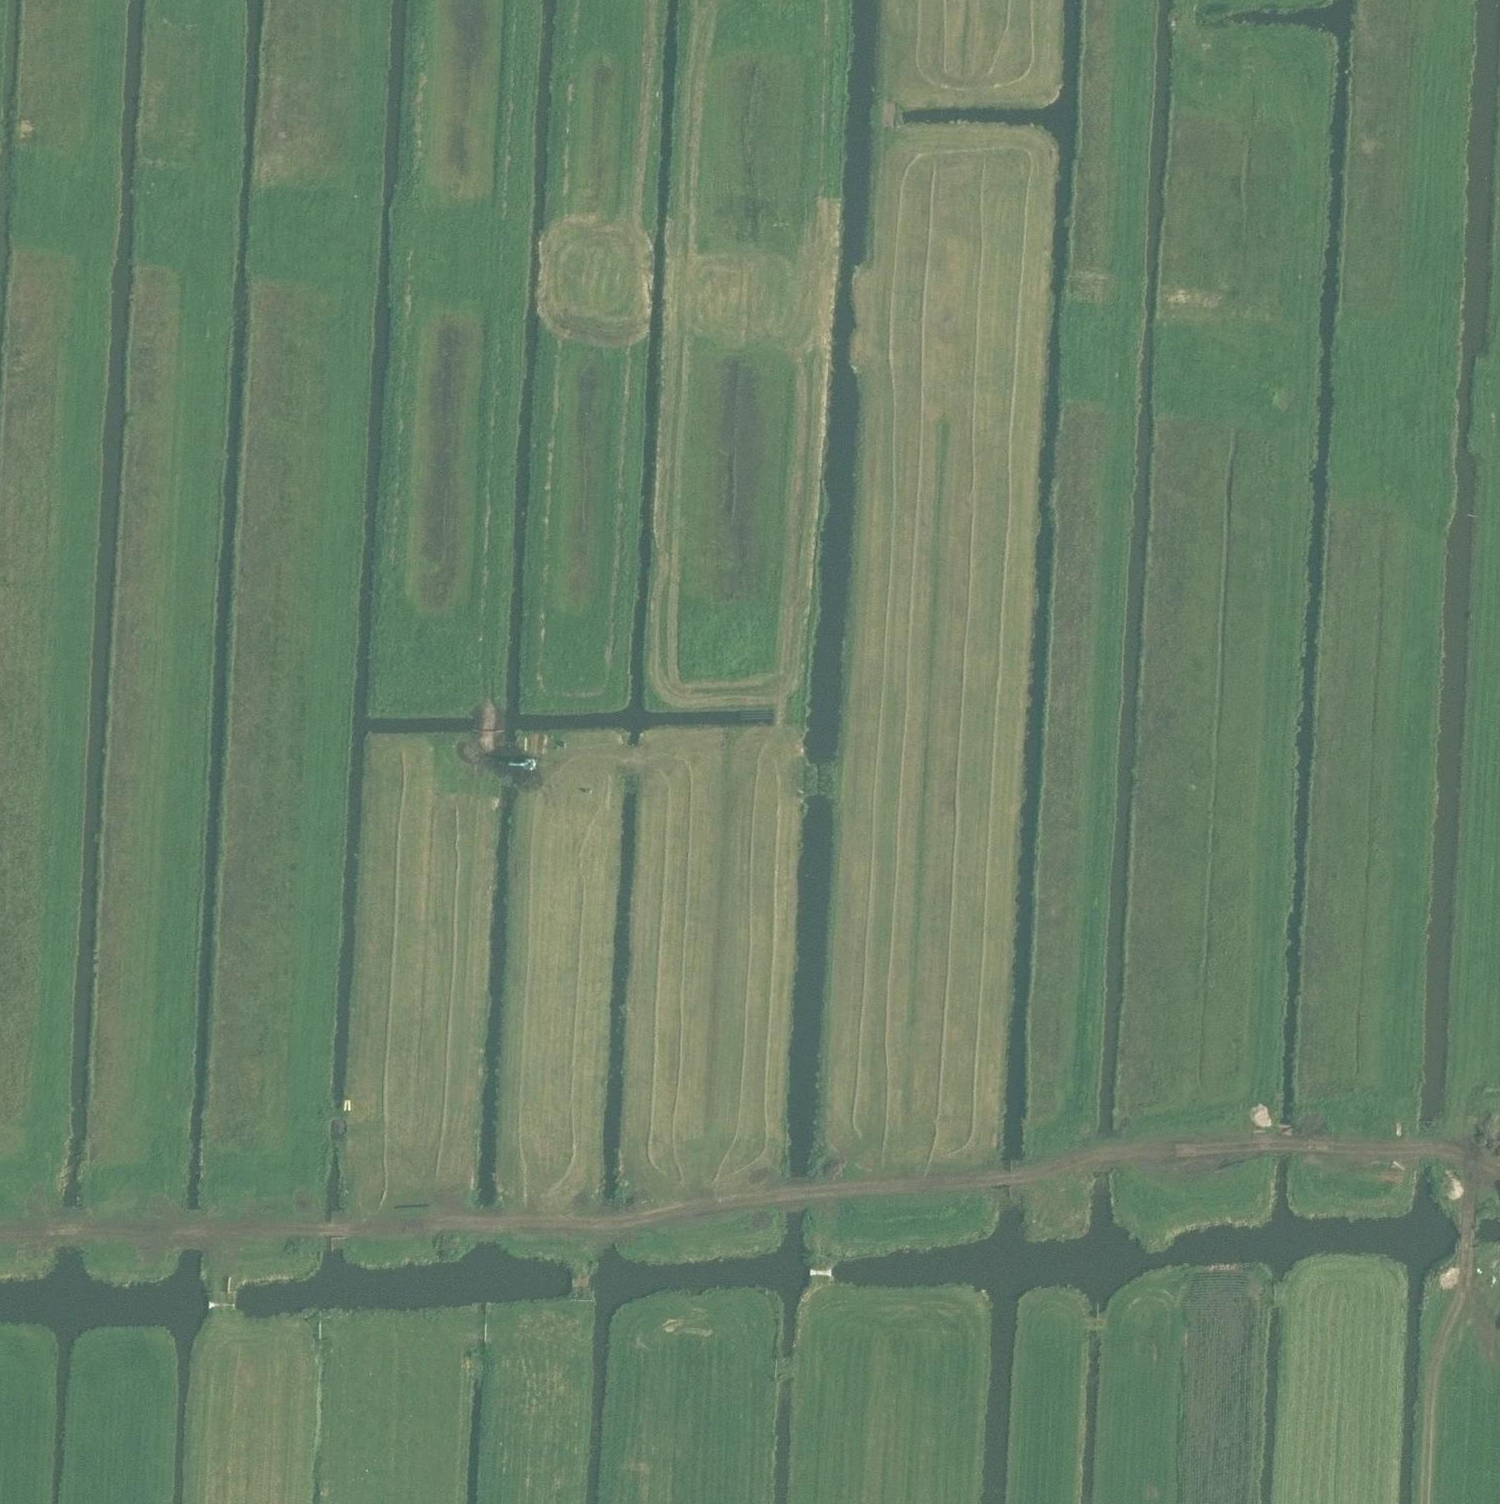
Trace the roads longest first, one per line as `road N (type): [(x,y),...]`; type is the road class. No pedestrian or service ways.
road 1 (track): [(1426,1503),(1439,1341),(1469,1253),(1464,1176),(1447,1155),(1325,1142),(1159,1152),(1049,1148)]
road 2 (track): [(0,1125),(360,1128)]

